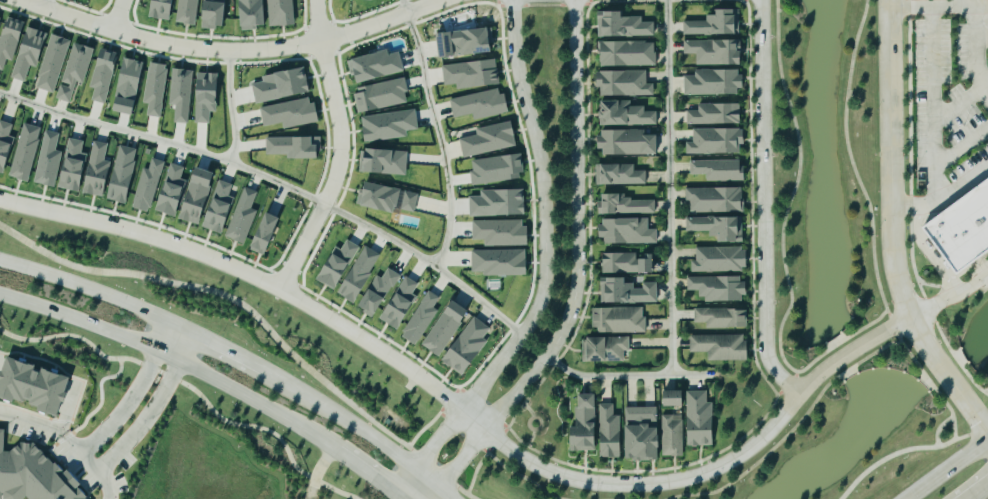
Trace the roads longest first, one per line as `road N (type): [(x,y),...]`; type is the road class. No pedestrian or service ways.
road 1 (residential): [(911,318),(826,369),(728,463),(668,483),(594,483),(529,462),(278,287),(145,236),(0,200)]
road 2 (residential): [(513,0),(519,74),(545,178),(543,302),(529,331),(392,492)]
road 3 (residential): [(433,498),(552,357),(571,316),(578,280),(574,0)]
road 4 (secondary): [(454,498),(286,383),(195,335),(69,279),(0,260)]
road 5 (residential): [(987,433),(921,338),(897,274),(889,0)]
road 6 (residential): [(23,0),(153,43),(229,50),(331,36),(432,0)]
road 7 (residential): [(762,0),(766,336),(769,356),(796,395)]
road 8 (residential): [(278,287),(336,166),(315,0)]
road 9 (secondary): [(154,351),(268,410),(400,498)]
road 10 (secondary): [(0,297),(154,351)]

